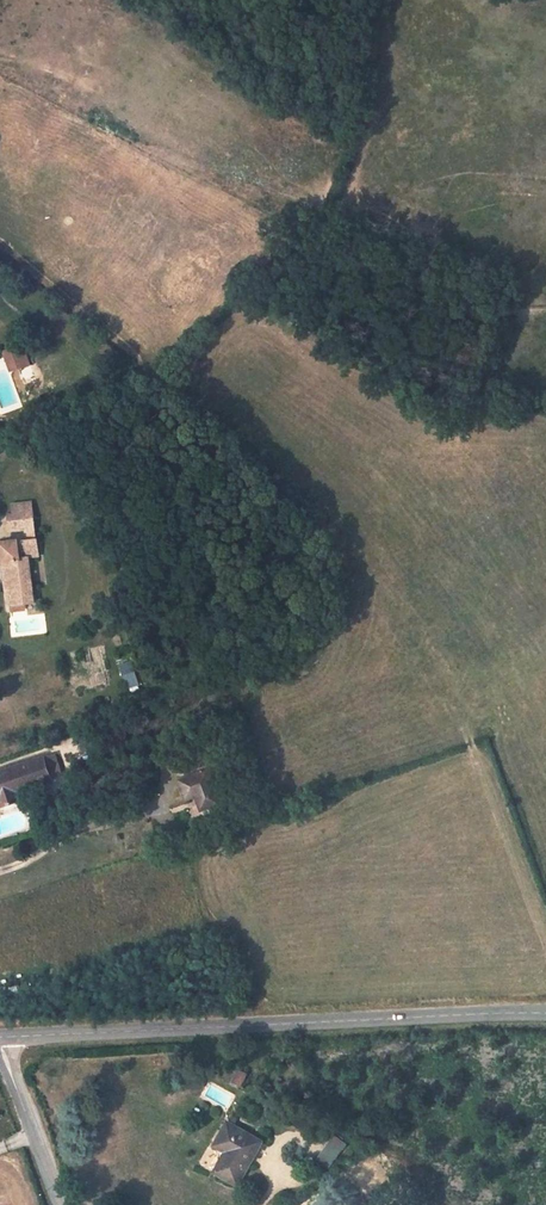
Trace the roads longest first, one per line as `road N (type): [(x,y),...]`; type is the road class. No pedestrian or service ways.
road 1 (tertiary): [(545,1020),(492,1015),(0,1037)]
road 2 (residential): [(0,1044),(63,1204)]

